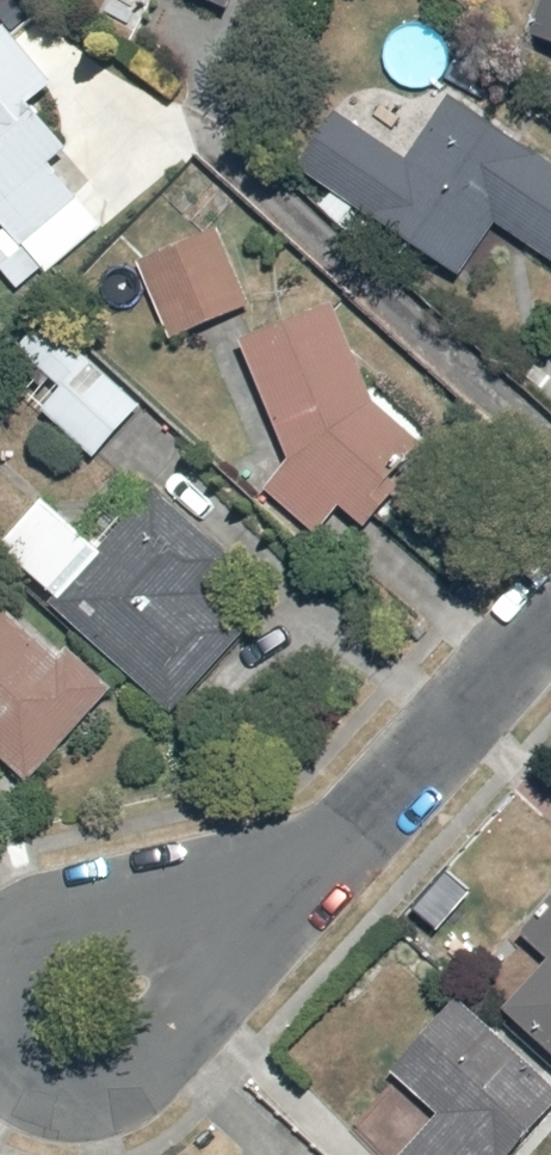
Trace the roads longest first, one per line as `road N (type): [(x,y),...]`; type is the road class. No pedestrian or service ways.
road 1 (residential): [(250,869),(550,583)]
road 2 (residential): [(250,869),(105,1064),(62,1075),(0,1070)]
road 3 (residential): [(0,909),(36,893),(126,886)]
road 4 (residential): [(126,886),(250,869)]

